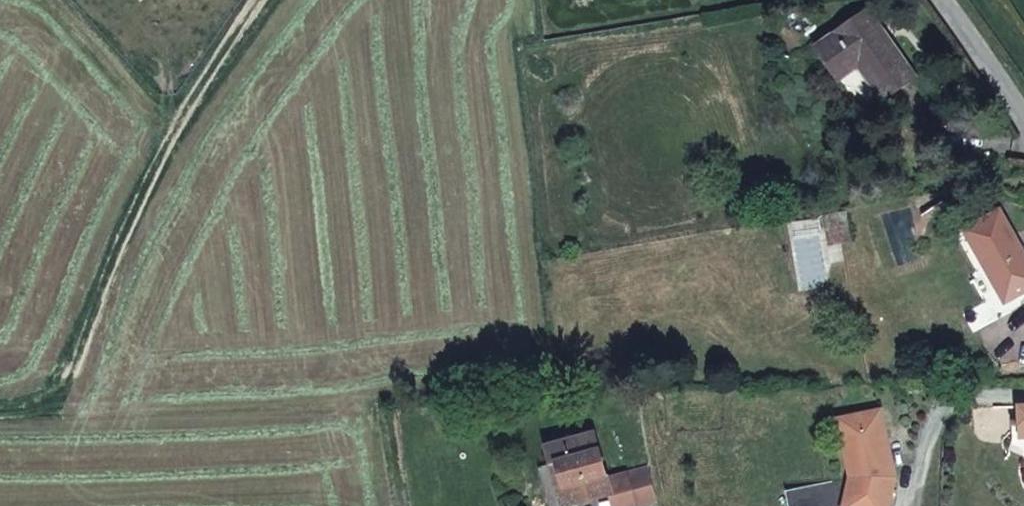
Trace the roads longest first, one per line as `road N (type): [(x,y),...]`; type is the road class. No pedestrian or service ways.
road 1 (track): [(254,0),(132,201),(87,341),(37,402),(0,411)]
road 2 (unclassified): [(952,0),(1023,102)]

